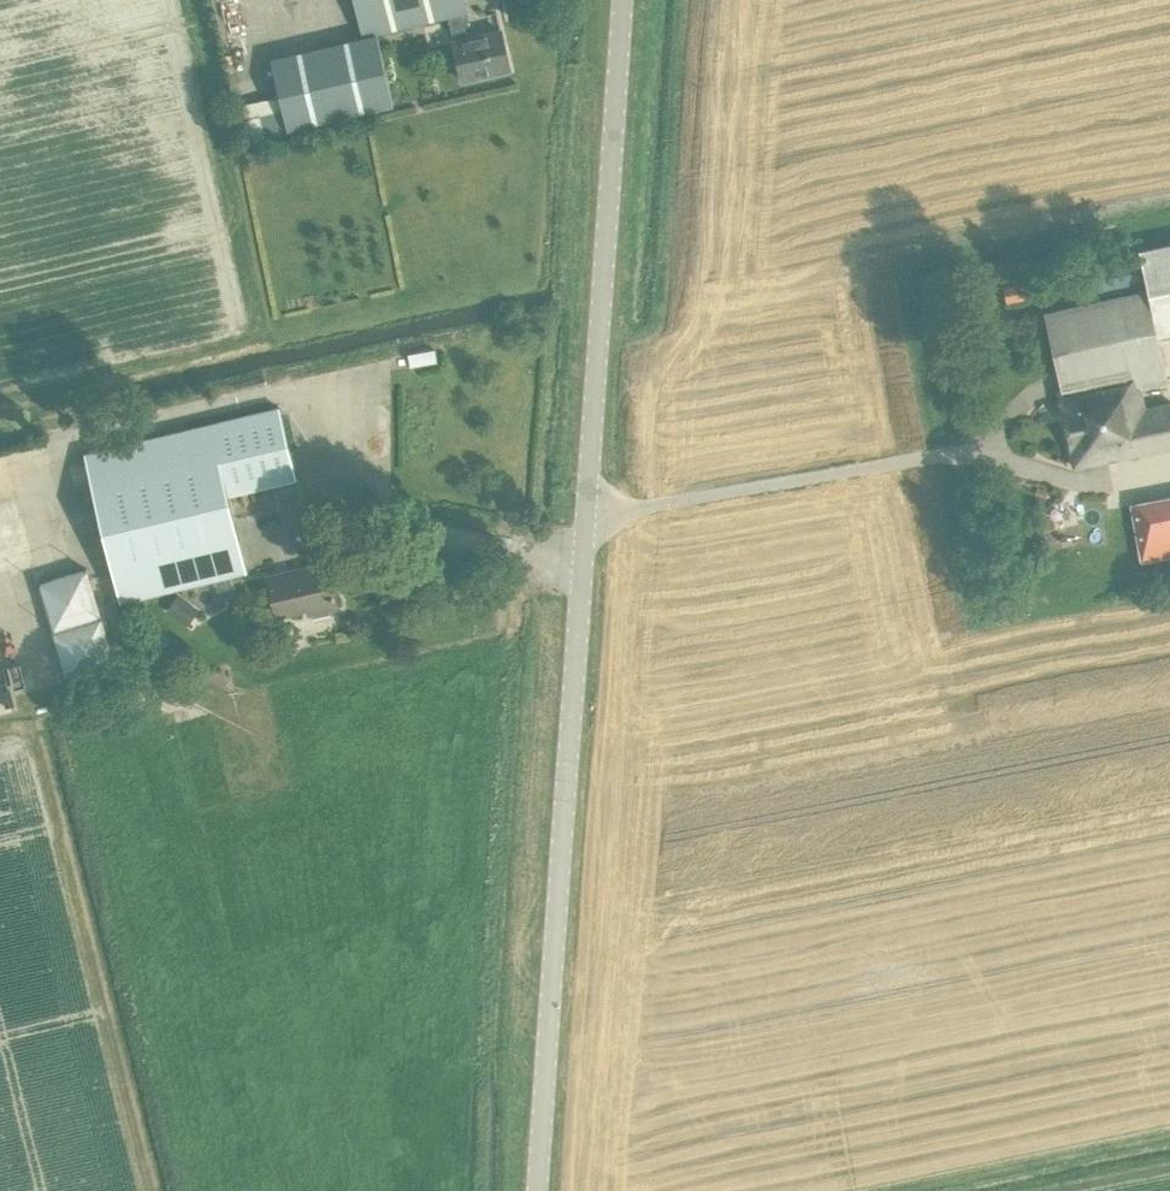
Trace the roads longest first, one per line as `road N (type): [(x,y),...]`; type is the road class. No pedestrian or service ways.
road 1 (unclassified): [(538,1190),(626,0)]

